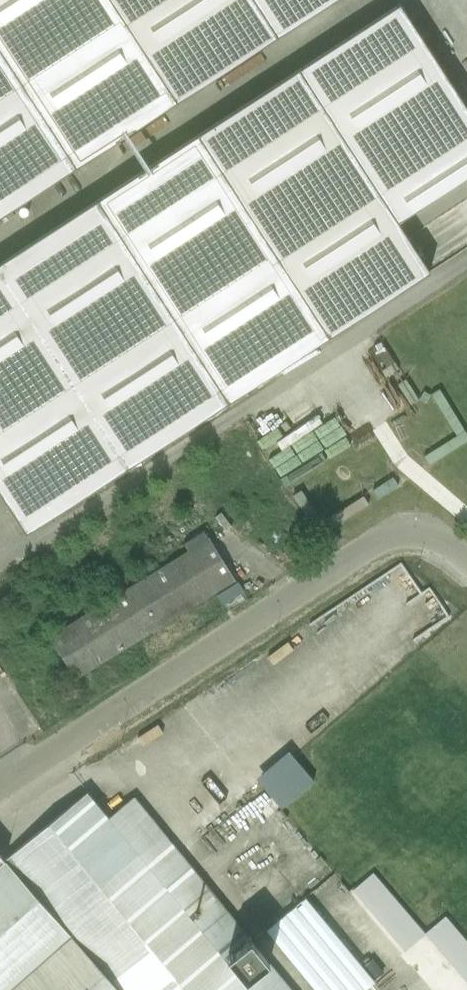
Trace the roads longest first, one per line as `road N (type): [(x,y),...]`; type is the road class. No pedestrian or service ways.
road 1 (unclassified): [(0,793),(377,536),(421,525),(466,556)]

